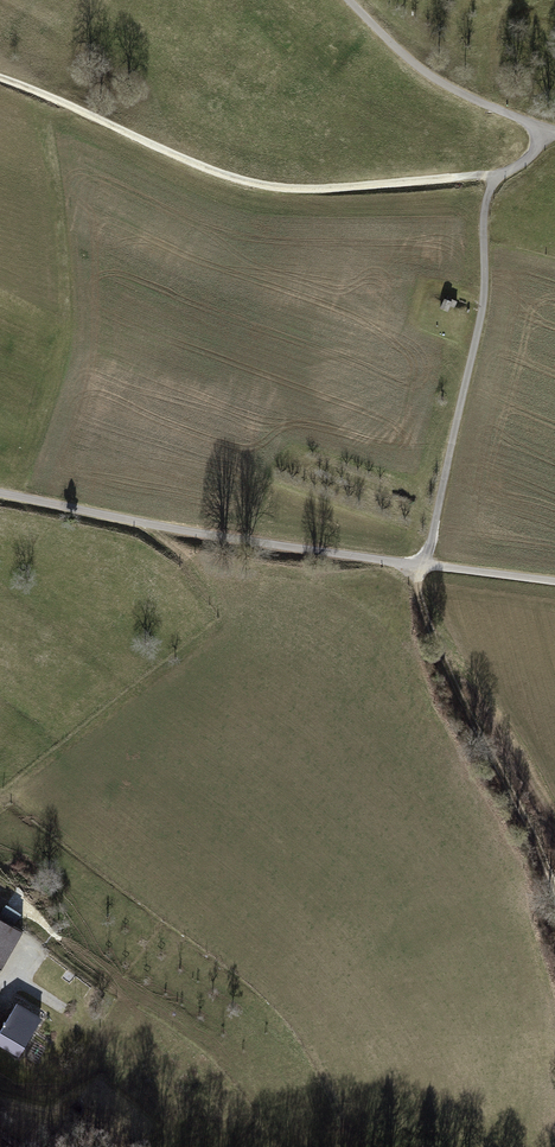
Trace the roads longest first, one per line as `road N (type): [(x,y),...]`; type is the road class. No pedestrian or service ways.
road 1 (track): [(493,181),(480,332),(424,567),(424,604),(554,914)]
road 2 (track): [(0,76),(101,114),(242,182),(311,193),(466,176),(493,181),(536,154),(548,127)]
road 3 (track): [(554,583),(219,537),(0,493)]
road 4 (track): [(548,127),(425,73),(347,0)]

